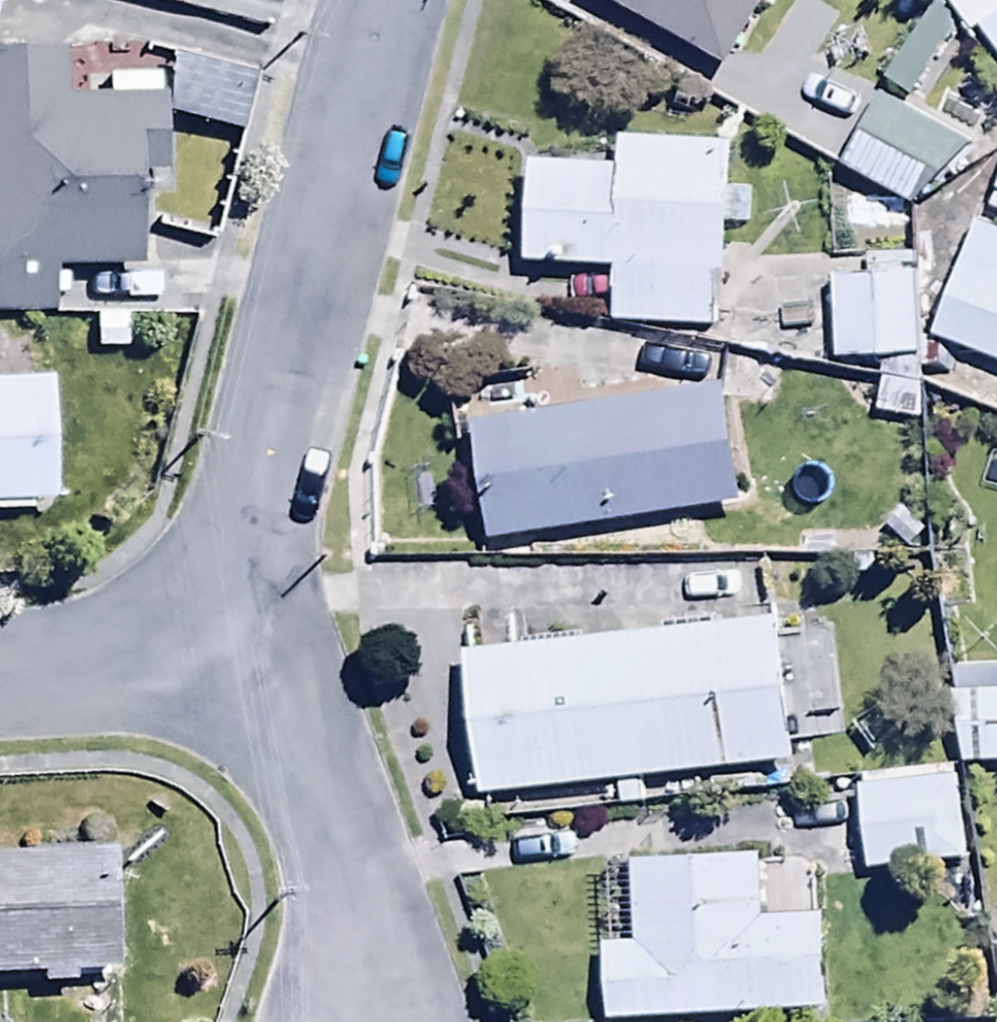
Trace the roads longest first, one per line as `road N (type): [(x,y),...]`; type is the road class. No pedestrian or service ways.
road 1 (residential): [(397,0),(264,459),(243,665)]
road 2 (residential): [(243,665),(341,897),(365,1021)]
road 3 (residential): [(243,665),(0,678)]

